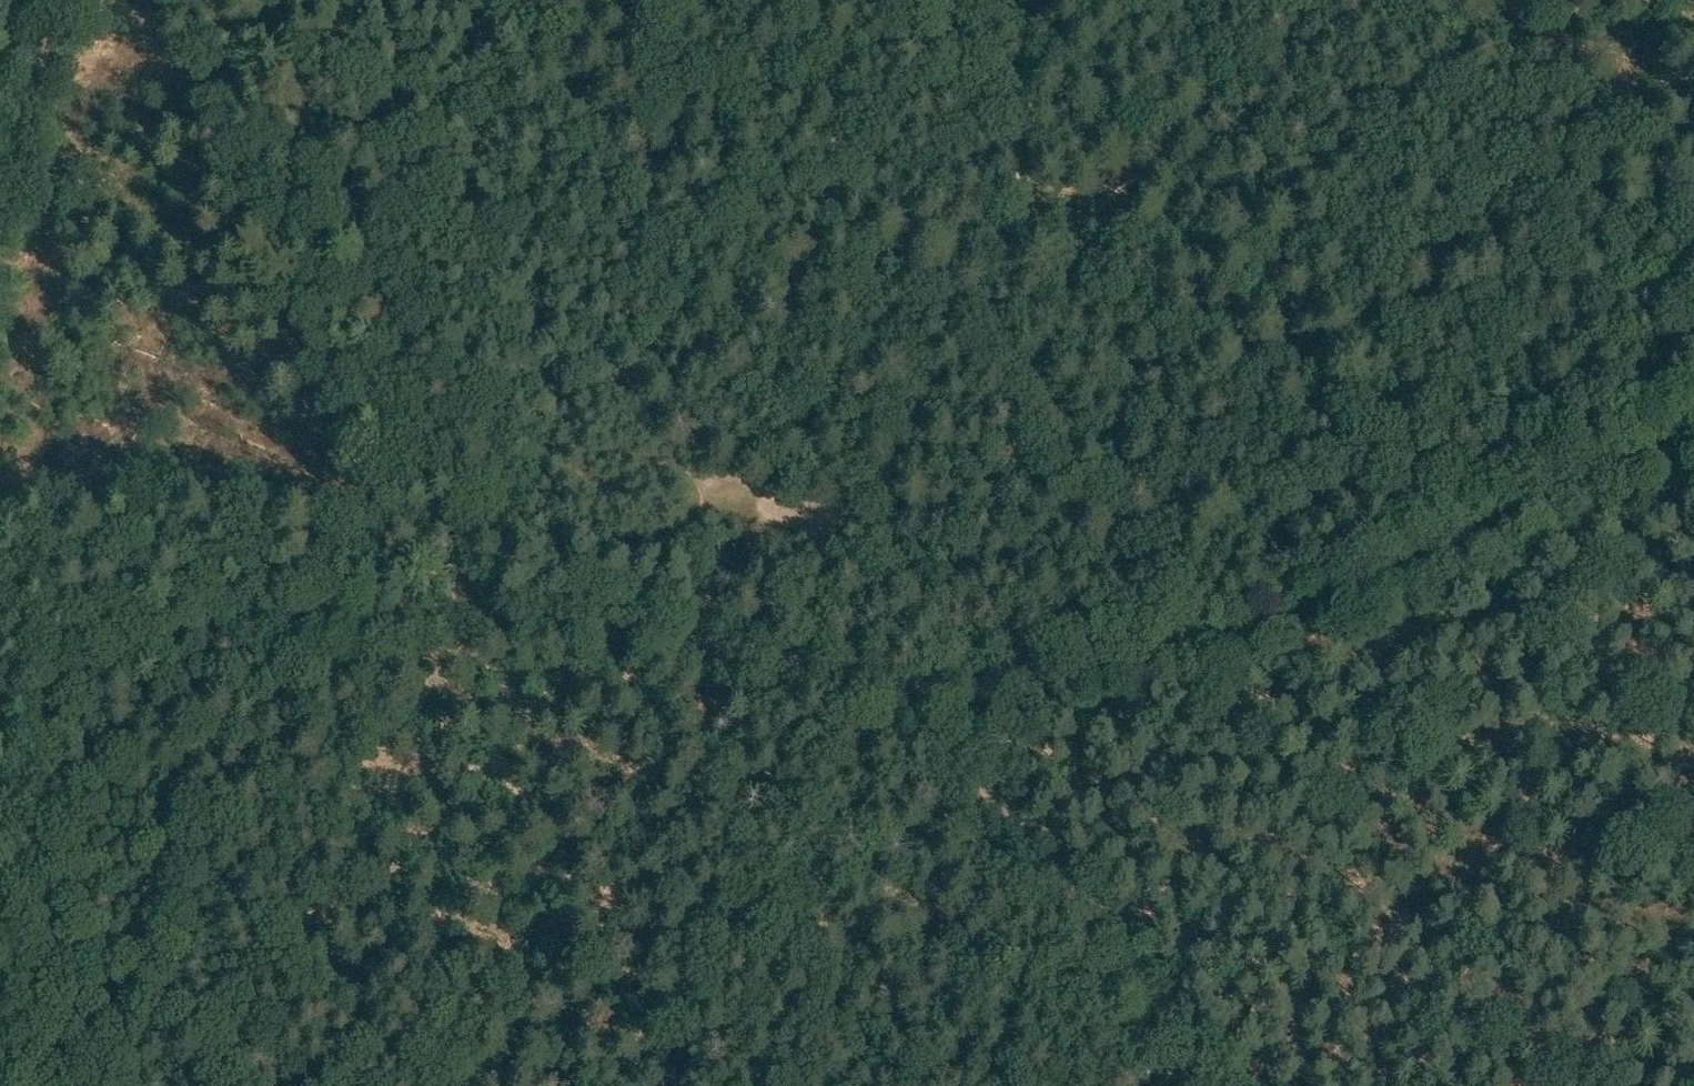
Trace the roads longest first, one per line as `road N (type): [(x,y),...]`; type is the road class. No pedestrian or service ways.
road 1 (track): [(0,756),(66,665),(136,630),(302,614),(455,616),(684,628),(714,638)]
road 2 (track): [(1134,634),(1297,592),(1392,553),(1566,457),(1693,409)]
road 3 (track): [(714,638),(873,676),(1005,666),(1134,634)]
road 4 (track): [(31,0),(0,123)]

